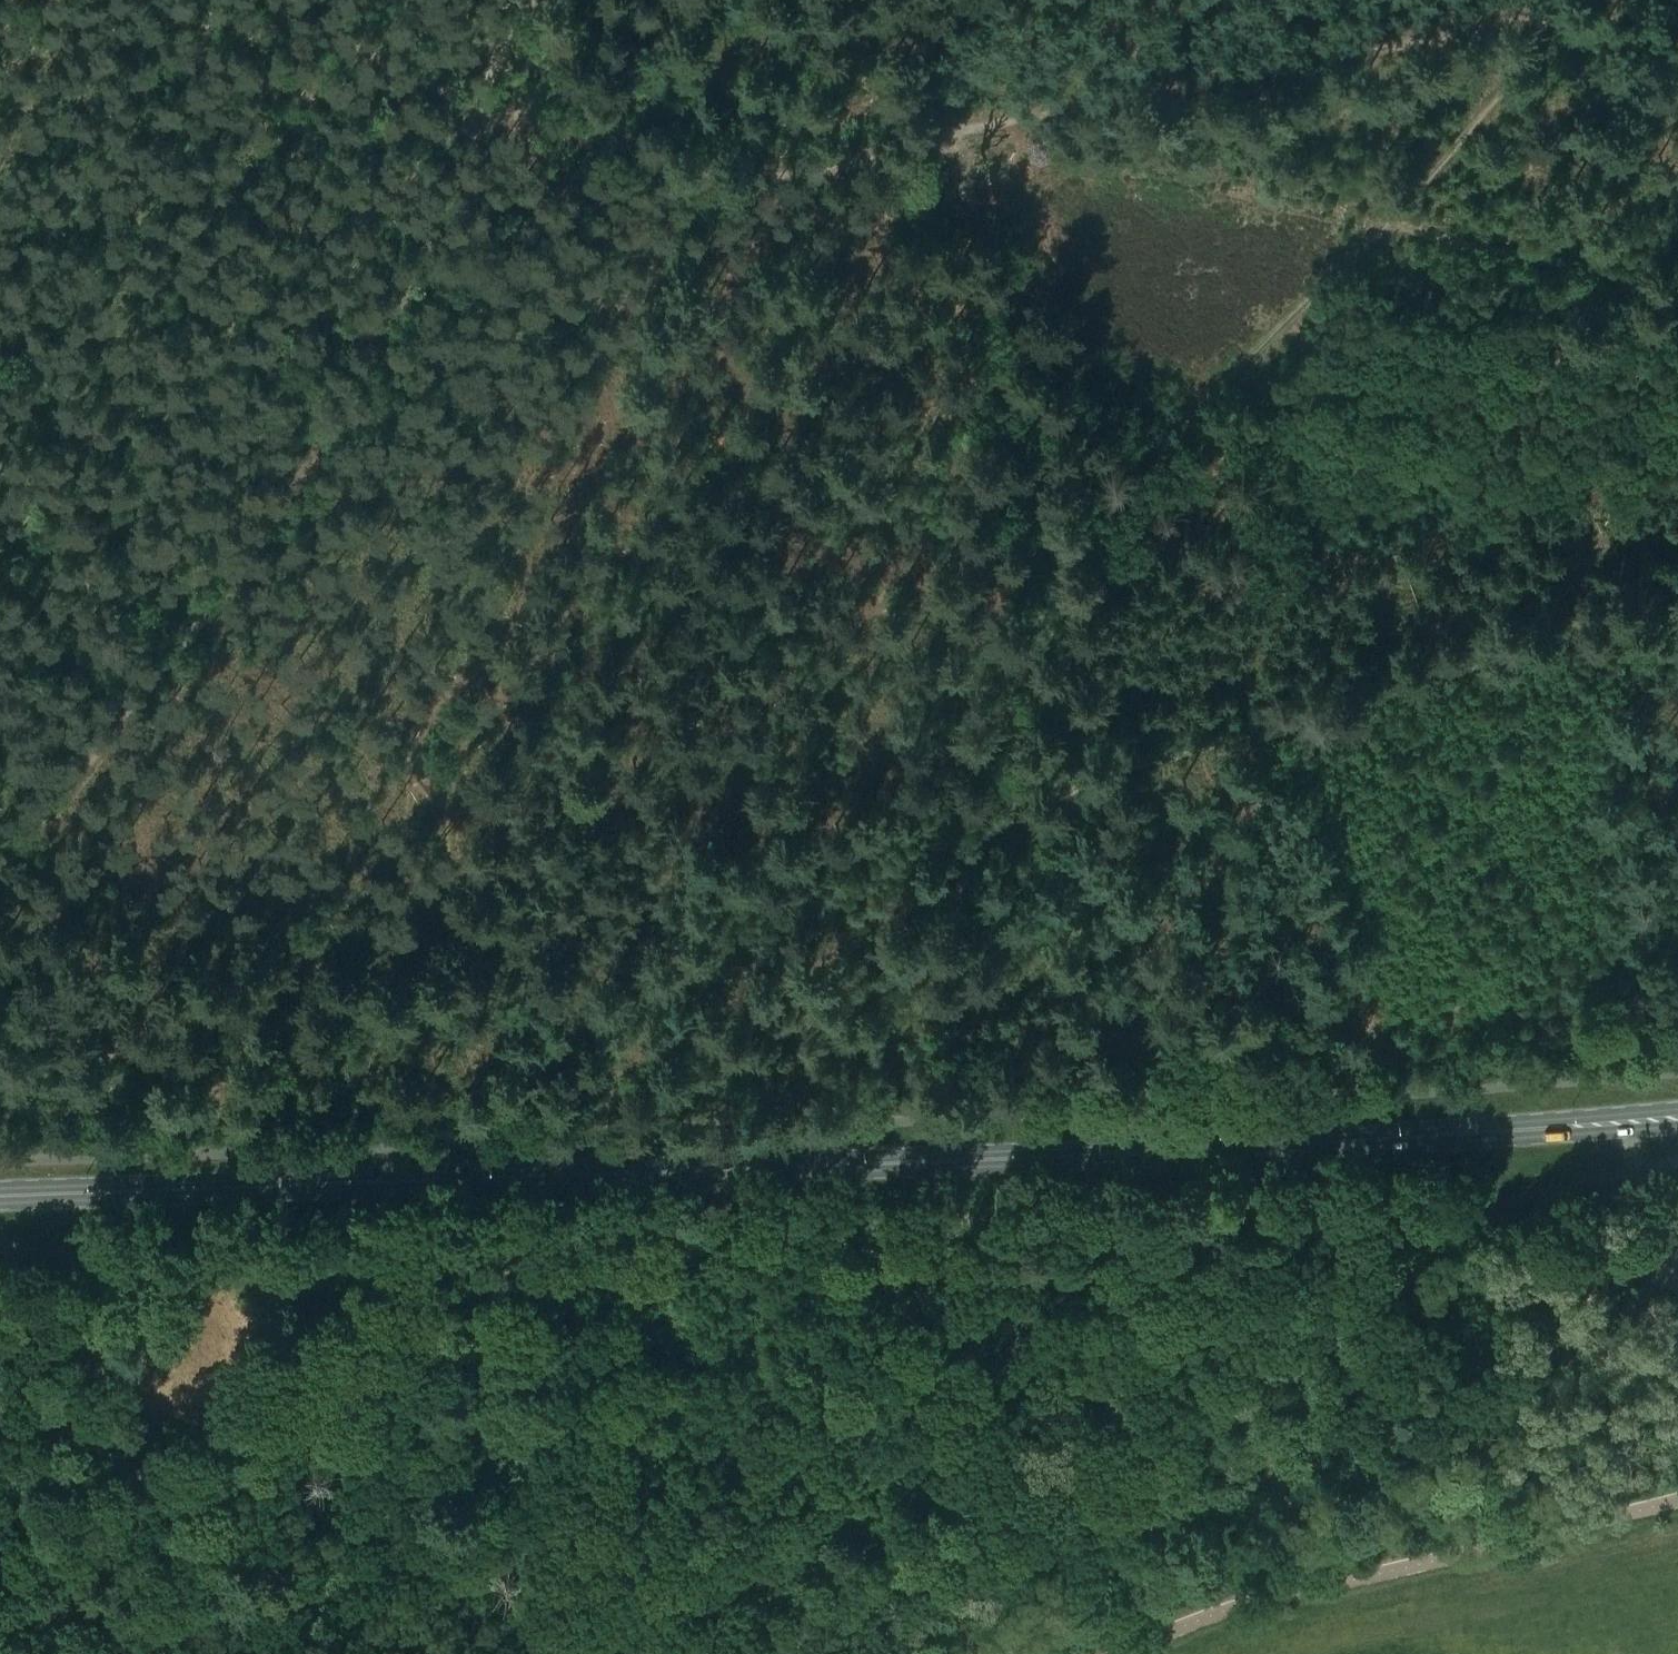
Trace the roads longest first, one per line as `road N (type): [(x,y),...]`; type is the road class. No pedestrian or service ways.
road 1 (primary): [(1677,1118),(1270,1145),(0,1196)]

